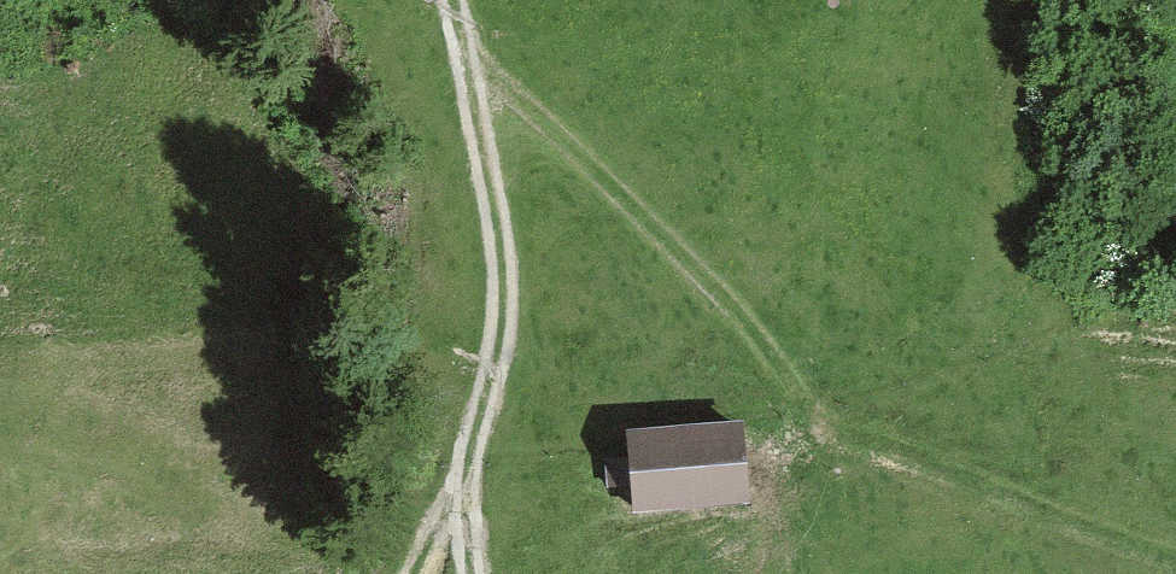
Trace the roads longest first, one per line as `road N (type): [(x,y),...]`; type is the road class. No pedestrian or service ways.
road 1 (track): [(464,40),(791,369),(803,437),(753,481)]
road 2 (track): [(491,573),(503,229),(455,0)]
road 3 (track): [(803,437),(974,480),(1175,556)]
road 4 (track): [(496,429),(436,573)]

